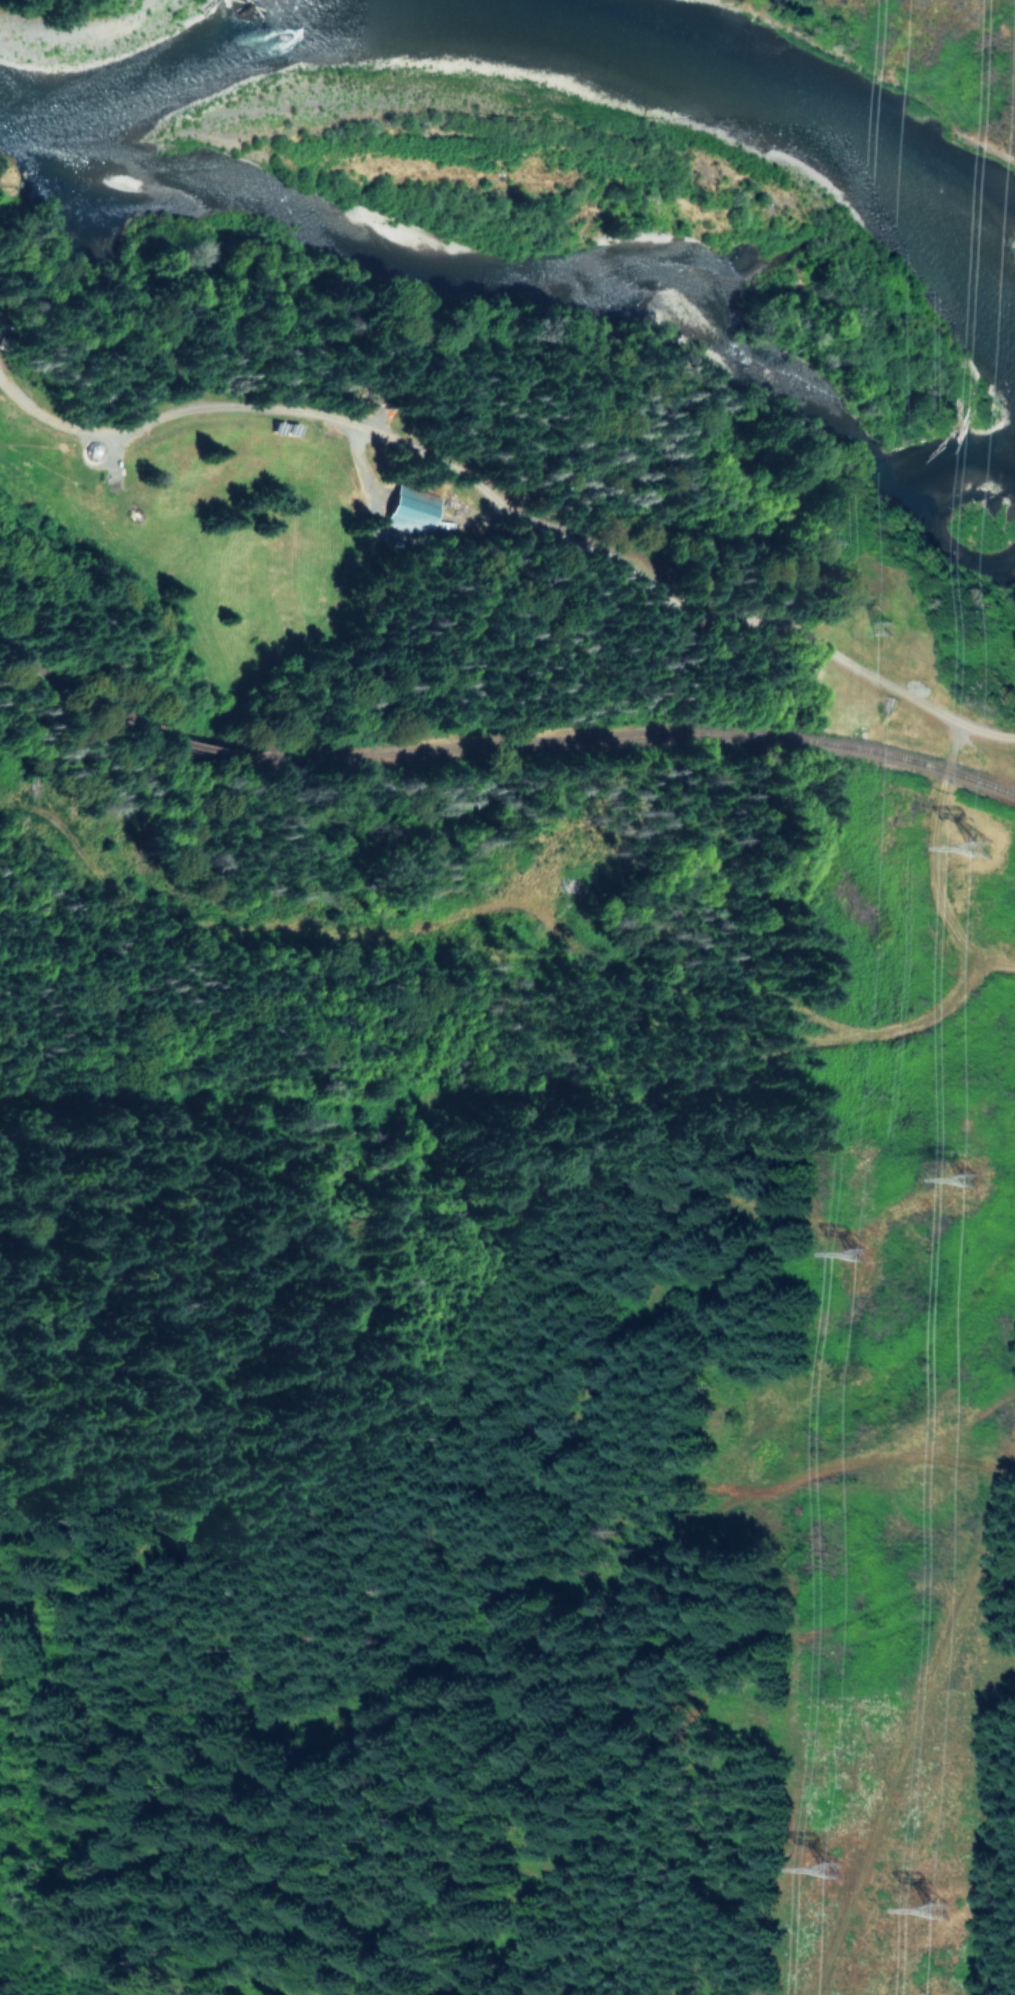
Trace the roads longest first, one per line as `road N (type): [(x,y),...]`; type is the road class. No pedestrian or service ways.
road 1 (track): [(986,963),(935,1021),(876,1039),(778,1043),(747,1066),(722,1102),(448,1094),(387,1103),(0,1107)]
road 2 (track): [(817,1994),(1014,1476)]

